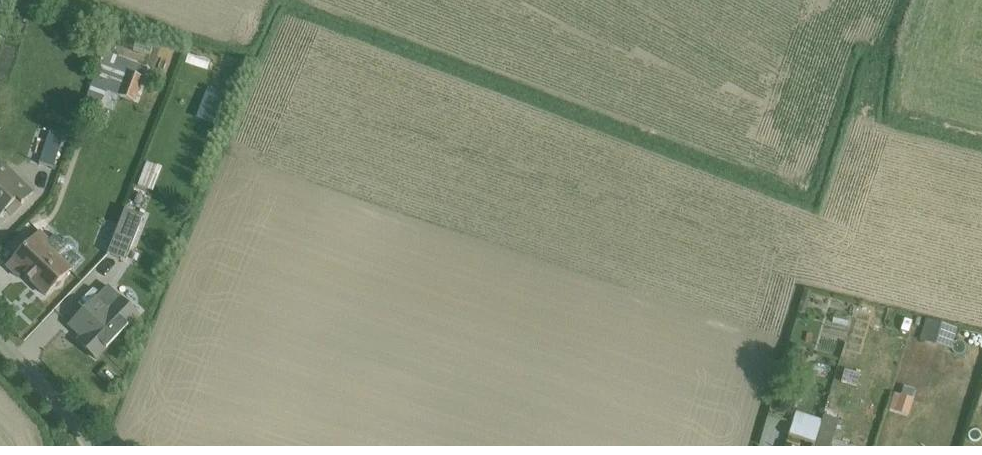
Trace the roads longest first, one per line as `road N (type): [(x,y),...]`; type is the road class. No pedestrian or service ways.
road 1 (unclassified): [(0,346),(100,454)]

